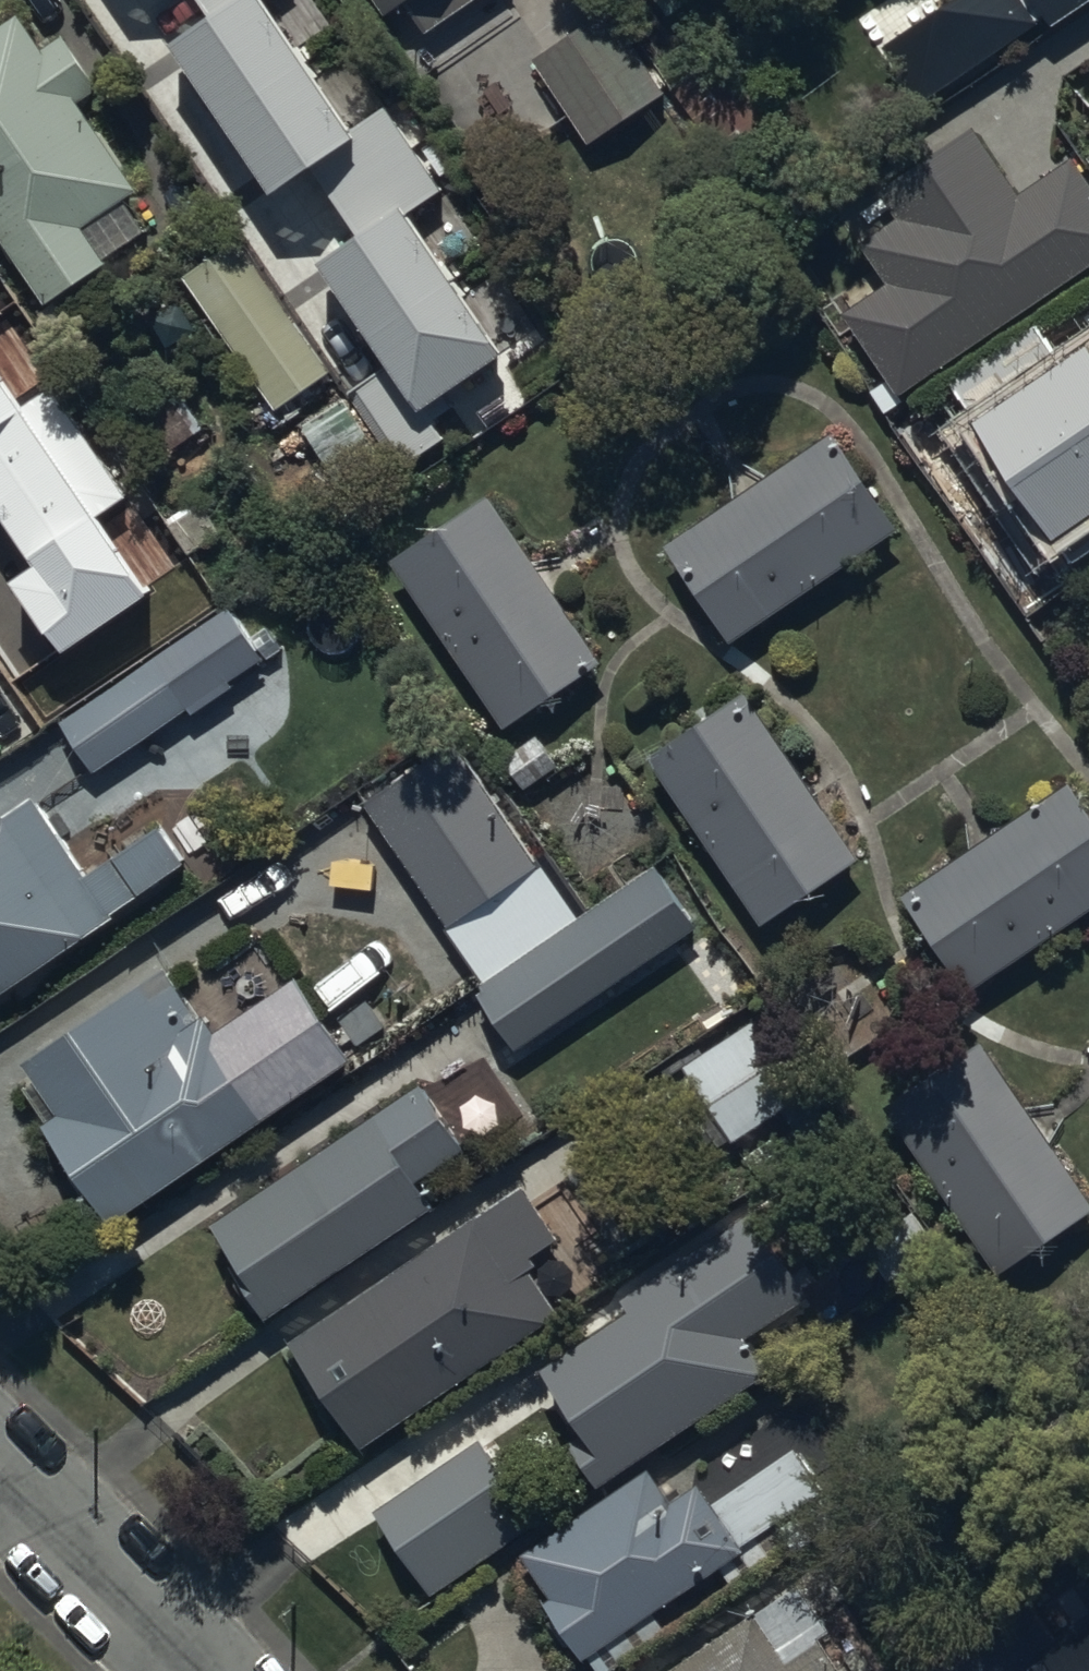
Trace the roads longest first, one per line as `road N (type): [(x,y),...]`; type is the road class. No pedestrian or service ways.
road 1 (residential): [(194,1670),(0,1469)]

